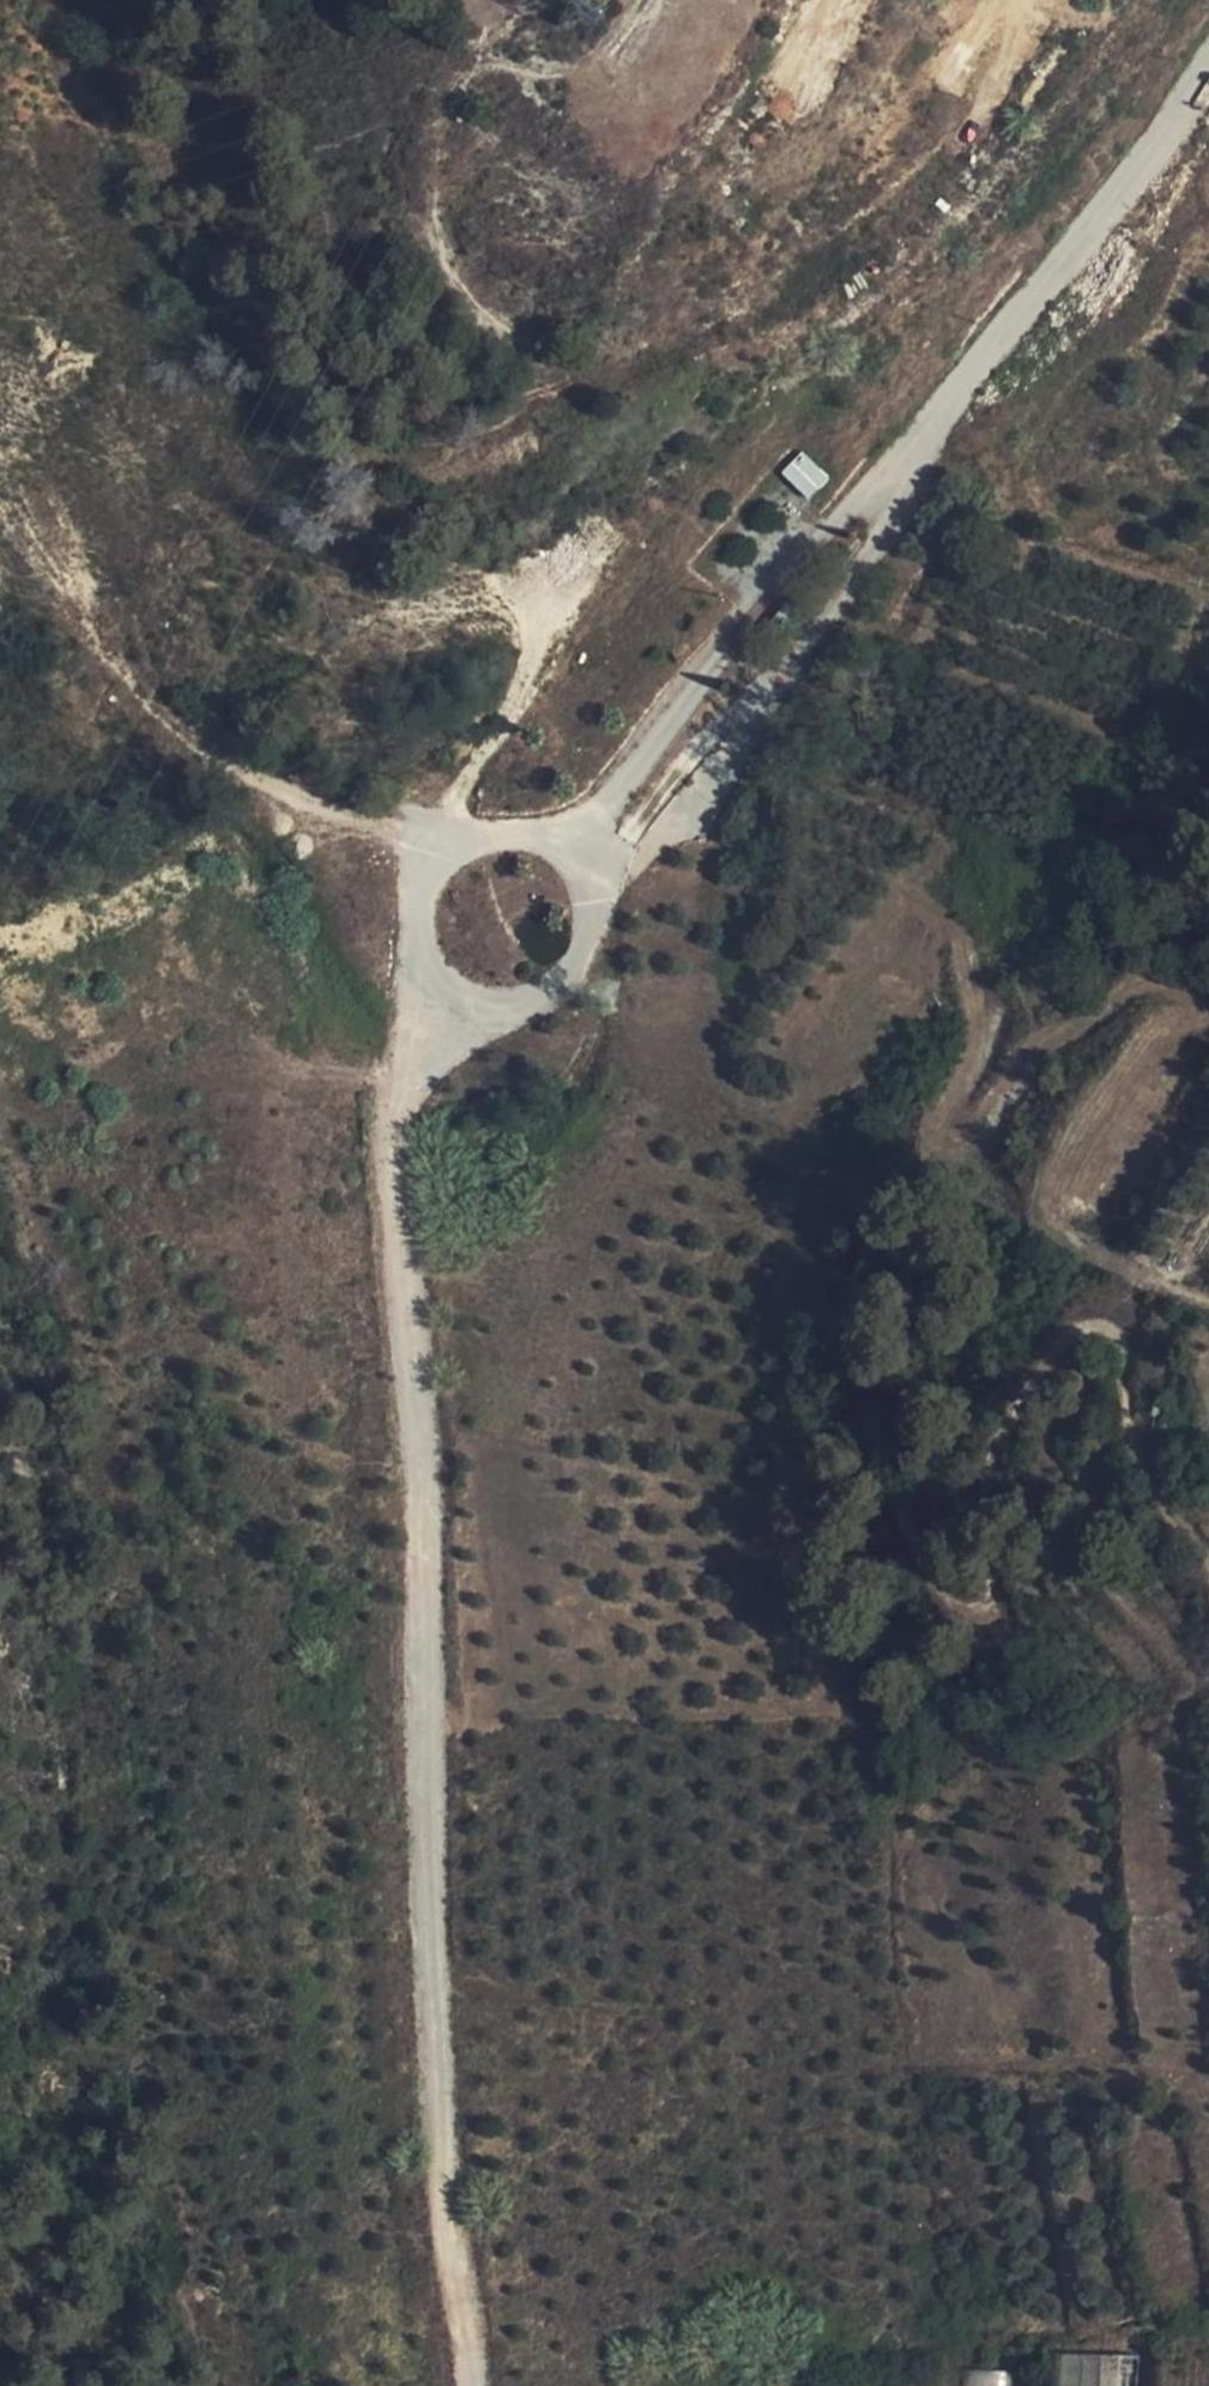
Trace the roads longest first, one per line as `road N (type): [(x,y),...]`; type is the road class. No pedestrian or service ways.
road 1 (track): [(464,1003),(420,1060),(398,1147),(437,1973),(478,2385)]
road 2 (track): [(438,854),(199,751),(117,662),(78,582),(31,313),(0,243)]
road 3 (unclassified): [(596,908),(560,842),(497,828),(438,854),(412,902),(422,964),(464,1003)]
road 4 (unclassified): [(464,1003),(525,1010),(577,977),(596,908)]

